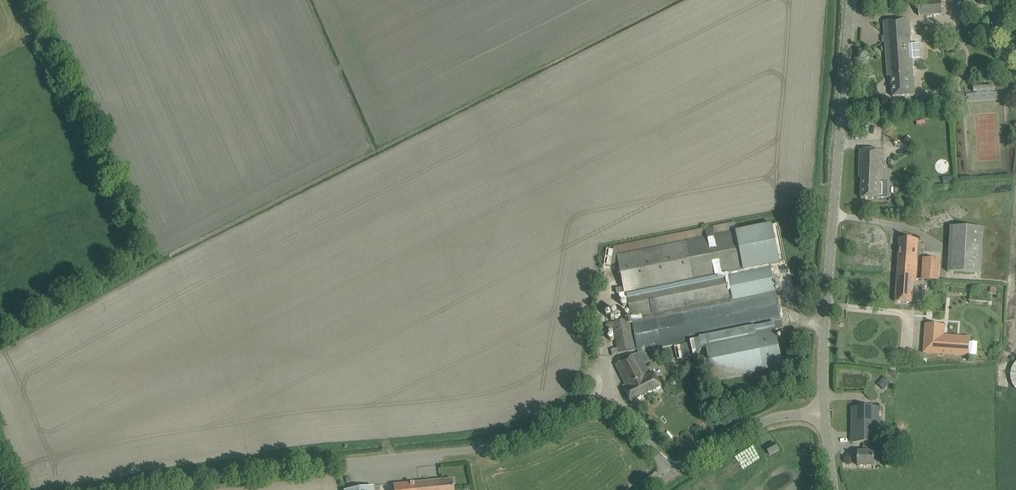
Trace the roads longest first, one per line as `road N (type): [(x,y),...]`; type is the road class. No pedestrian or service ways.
road 1 (unclassified): [(129,489),(473,452),(595,403),(617,405),(668,472)]
road 2 (unclassified): [(823,410),(851,0)]
road 3 (unclassified): [(668,472),(759,424),(823,410)]

